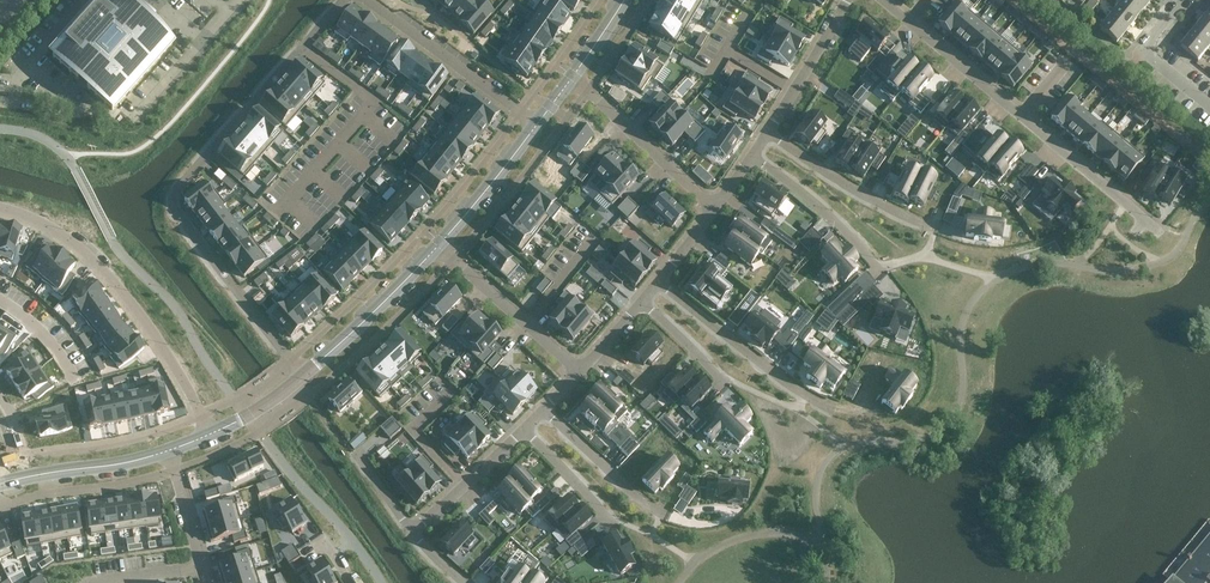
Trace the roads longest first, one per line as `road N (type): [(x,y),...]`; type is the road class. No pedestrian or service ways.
road 1 (residential): [(300,378),(177,215),(173,199),(344,0)]
road 2 (residential): [(881,0),(1161,233)]
road 3 (residential): [(0,207),(42,221),(105,273),(164,349),(209,434)]
road 4 (residential): [(658,282),(768,371),(834,410)]
road 5 (residential): [(366,0),(537,125)]
road 6 (residential): [(767,134),(861,193),(938,230)]
road 7 (residential): [(715,207),(572,78)]
road 8 (residential): [(300,378),(437,247)]
road 9 (residential): [(437,247),(576,373)]
road 10 (residential): [(0,484),(169,449)]
road 11 (residential): [(751,160),(828,217),(880,273)]
road 12 (residential): [(437,247),(537,125)]
road 13 (residential): [(543,411),(662,514)]
road 14 (residential): [(848,0),(767,134)]
road 15 (residential): [(521,431),(412,531)]
road 16 (residential): [(1209,103),(1146,51),(1186,0)]
road 17 (residential): [(169,449),(206,582)]
road 18 (residential): [(521,431),(608,526)]

